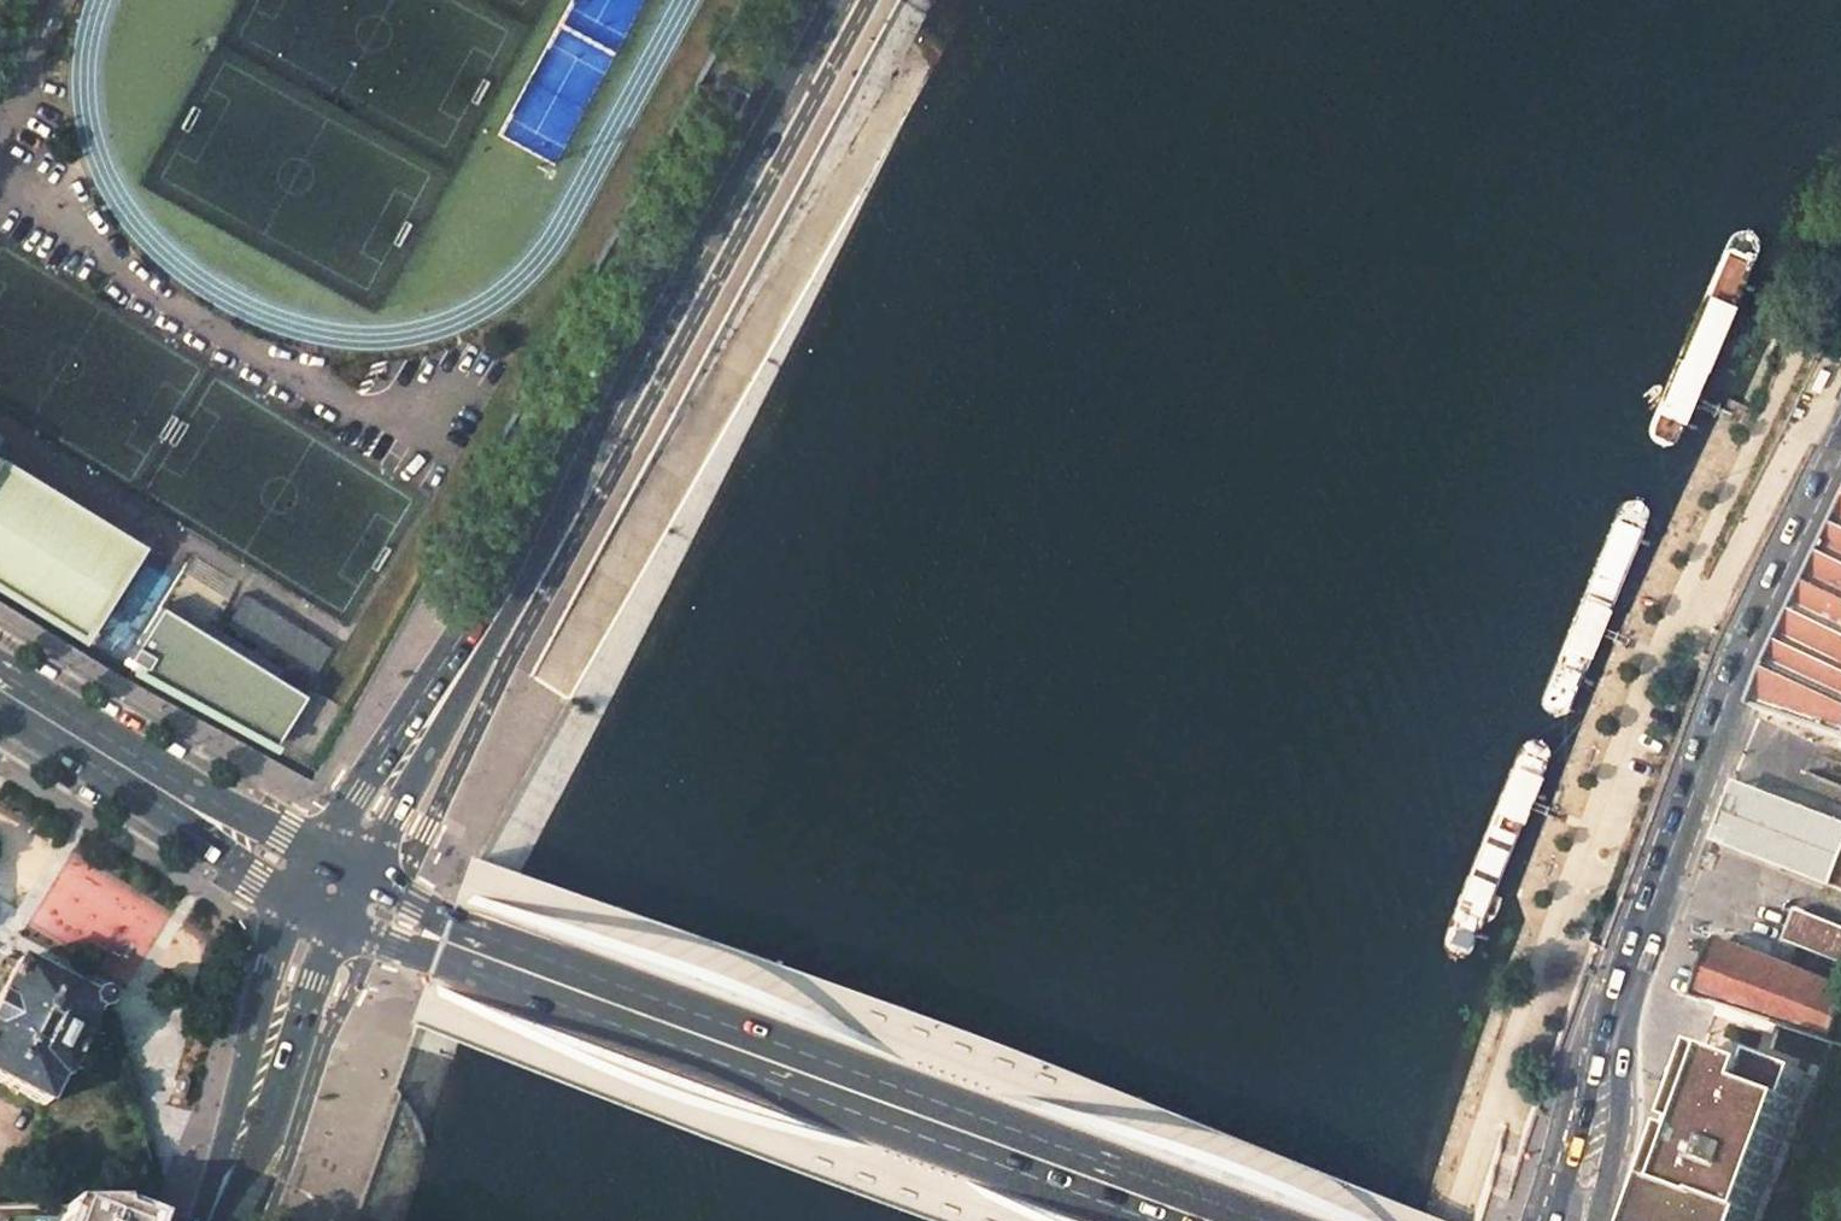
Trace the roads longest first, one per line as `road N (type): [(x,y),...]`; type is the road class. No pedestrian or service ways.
road 1 (primary): [(821,0),(585,434),(509,593),(356,835),(331,889)]
road 2 (primary): [(331,889),(489,955),(1212,1220)]
road 3 (primary): [(1565,1220),(1616,1000),(1742,660),(1840,455)]
road 4 (primary): [(217,1220),(291,974),(331,889)]
road 5 (primary): [(169,794),(0,689)]
road 6 (primary): [(169,794),(246,865),(277,882),(331,889)]
road 7 (primary): [(331,889),(281,836),(169,794)]

